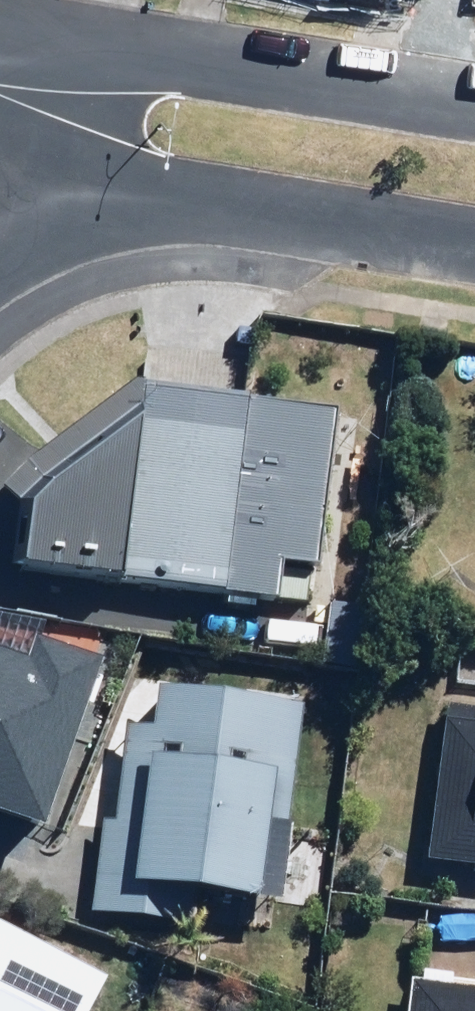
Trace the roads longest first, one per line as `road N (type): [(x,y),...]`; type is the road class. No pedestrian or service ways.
road 1 (residential): [(474,253),(115,187),(0,129)]
road 2 (residential): [(0,81),(69,59),(206,53),(474,89)]

